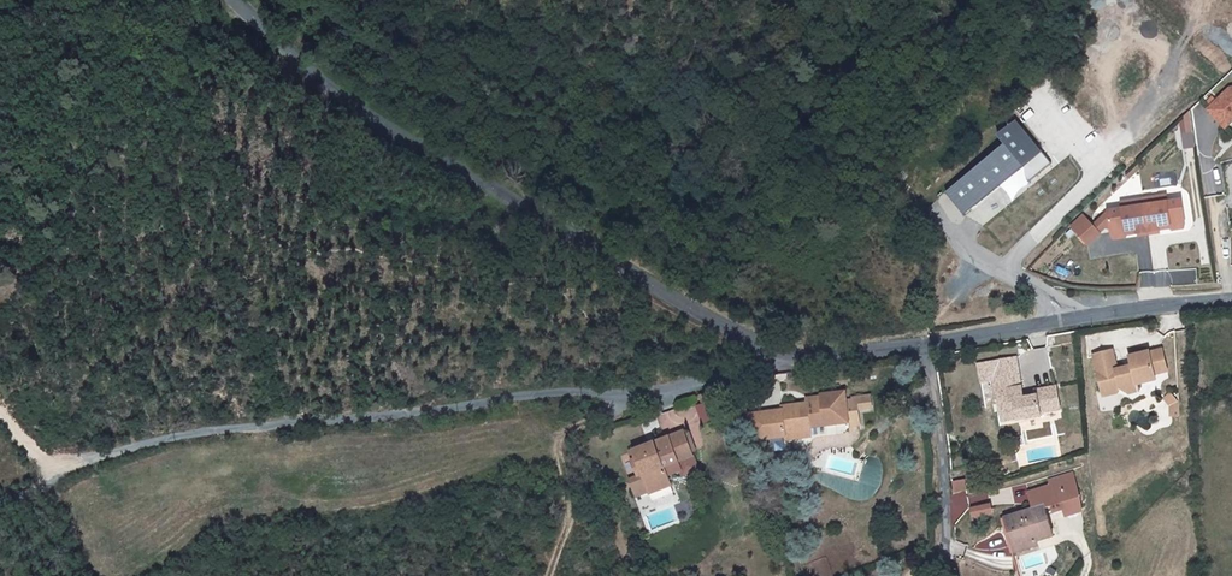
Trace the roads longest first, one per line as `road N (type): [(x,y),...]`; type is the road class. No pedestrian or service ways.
road 1 (unclassified): [(62,474),(179,435),(499,399),(663,392),(792,361)]
road 2 (tertiary): [(792,361),(732,337),(423,151),(298,63),(238,0)]
road 3 (track): [(951,243),(878,210),(793,190),(768,161),(767,110),(789,0)]
road 4 (track): [(663,392),(566,430),(560,452),(568,527),(549,575)]
road 5 (unclassified): [(921,344),(952,575)]
road 6 (tertiary): [(1077,319),(921,344)]
road 7 (tertiary): [(1231,299),(1077,319)]
road 8 (unclassified): [(1077,319),(951,243)]
road 9 (tertiary): [(921,344),(792,361)]

